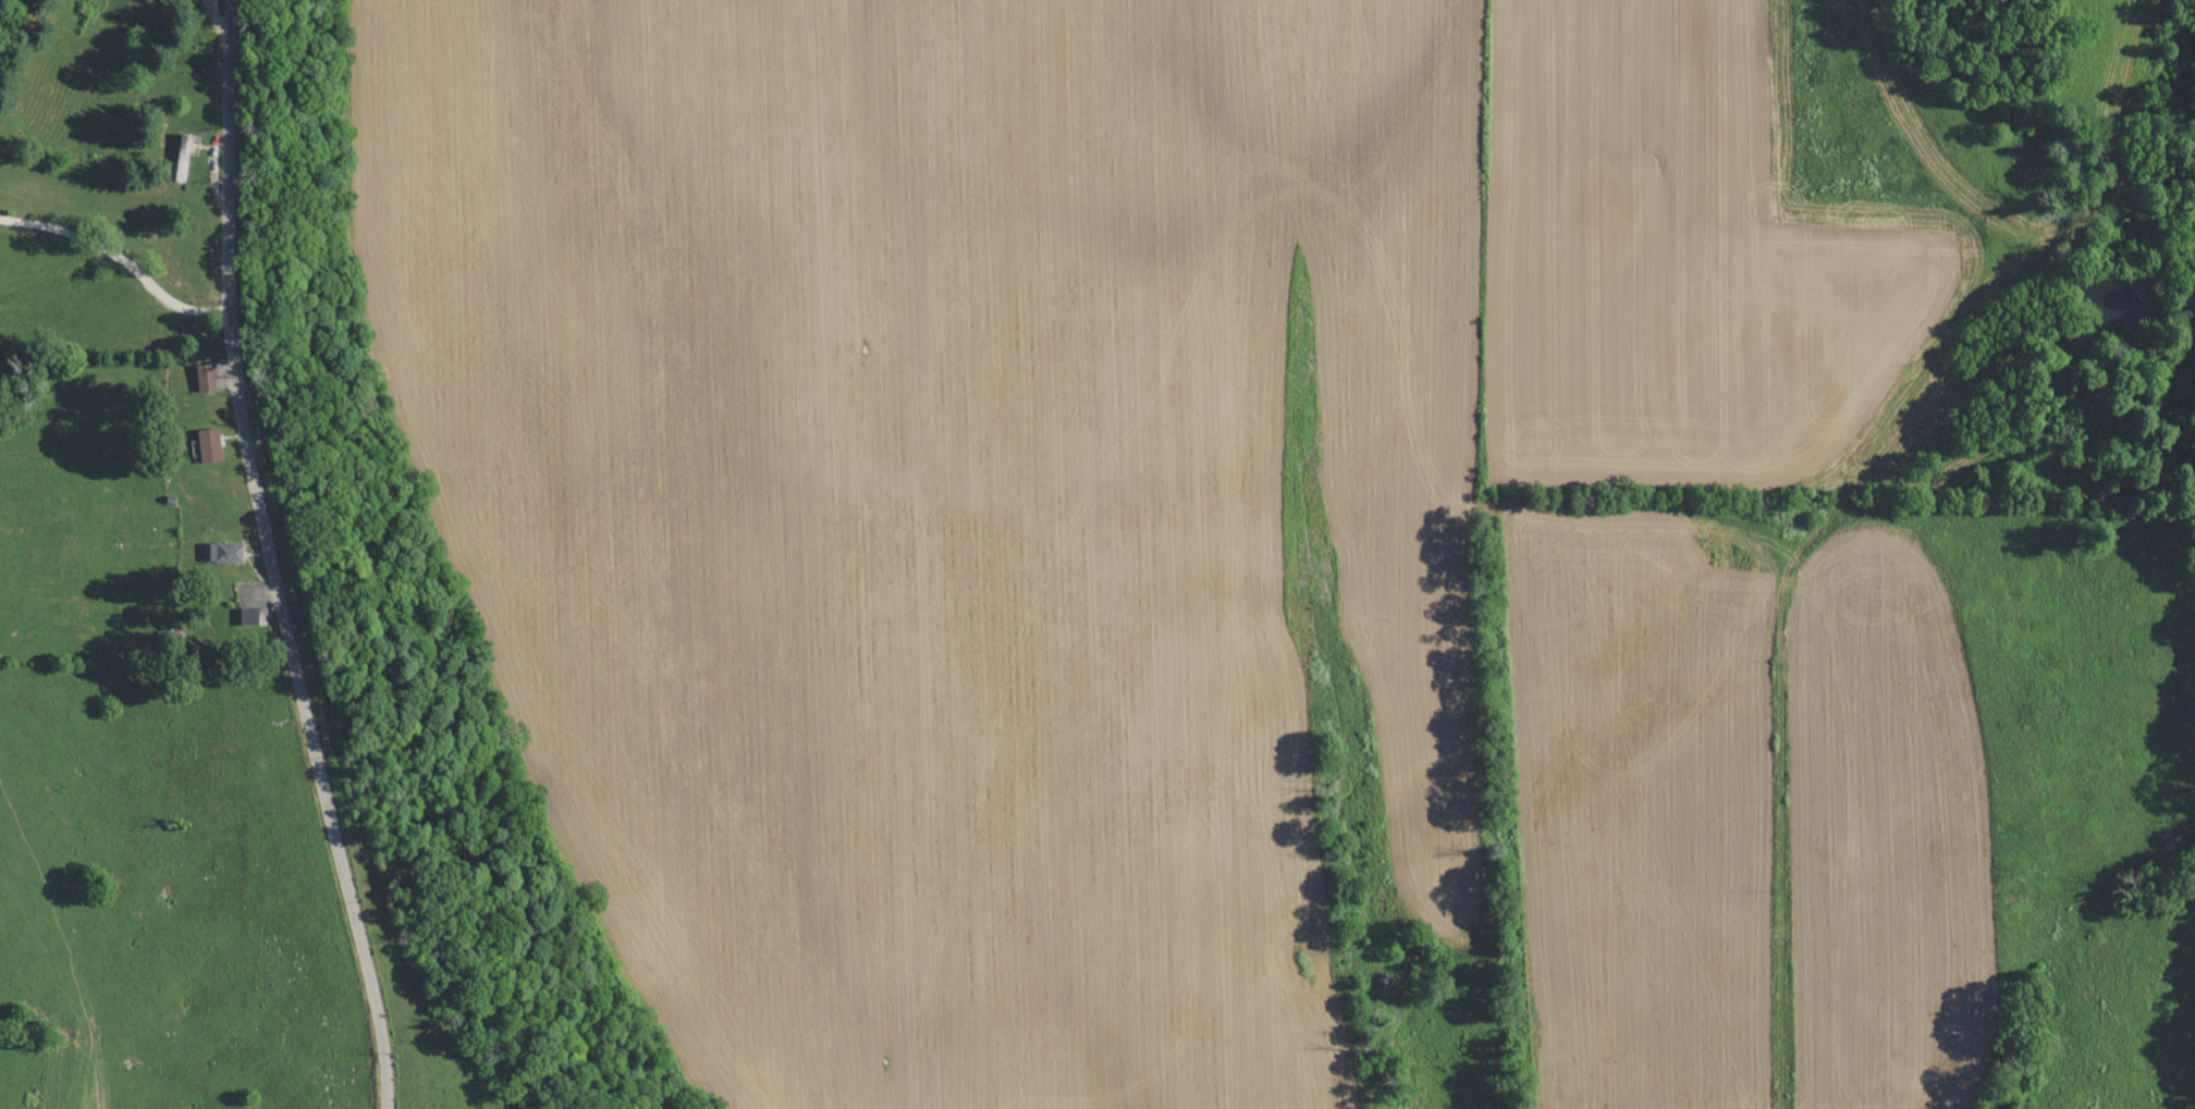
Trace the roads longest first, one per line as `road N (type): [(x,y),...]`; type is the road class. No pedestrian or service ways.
road 1 (residential): [(385,1108),(371,996),(238,412),(228,295),(231,0)]
road 2 (residential): [(0,221),(61,232),(117,256),(171,305),(229,312)]

